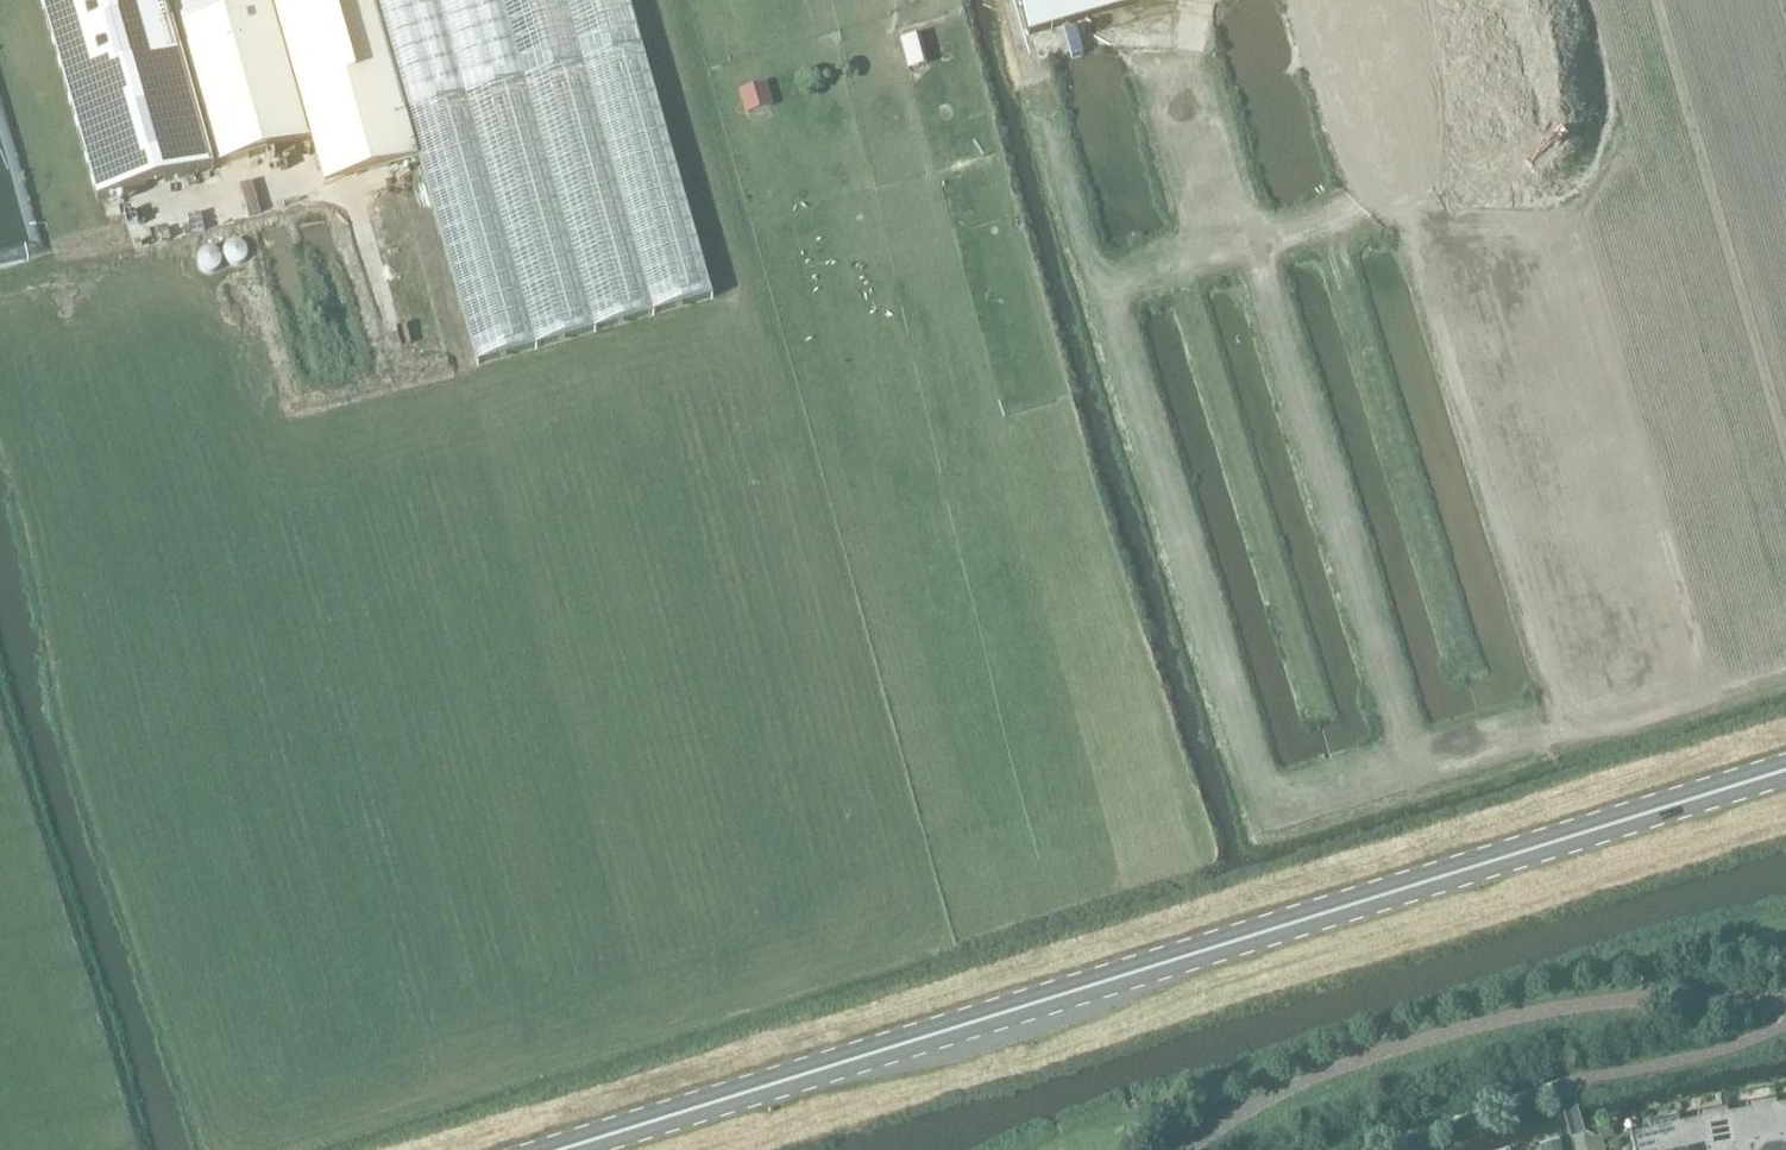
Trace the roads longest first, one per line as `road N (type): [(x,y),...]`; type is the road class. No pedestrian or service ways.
road 1 (secondary): [(1785,769),(558,1149)]

